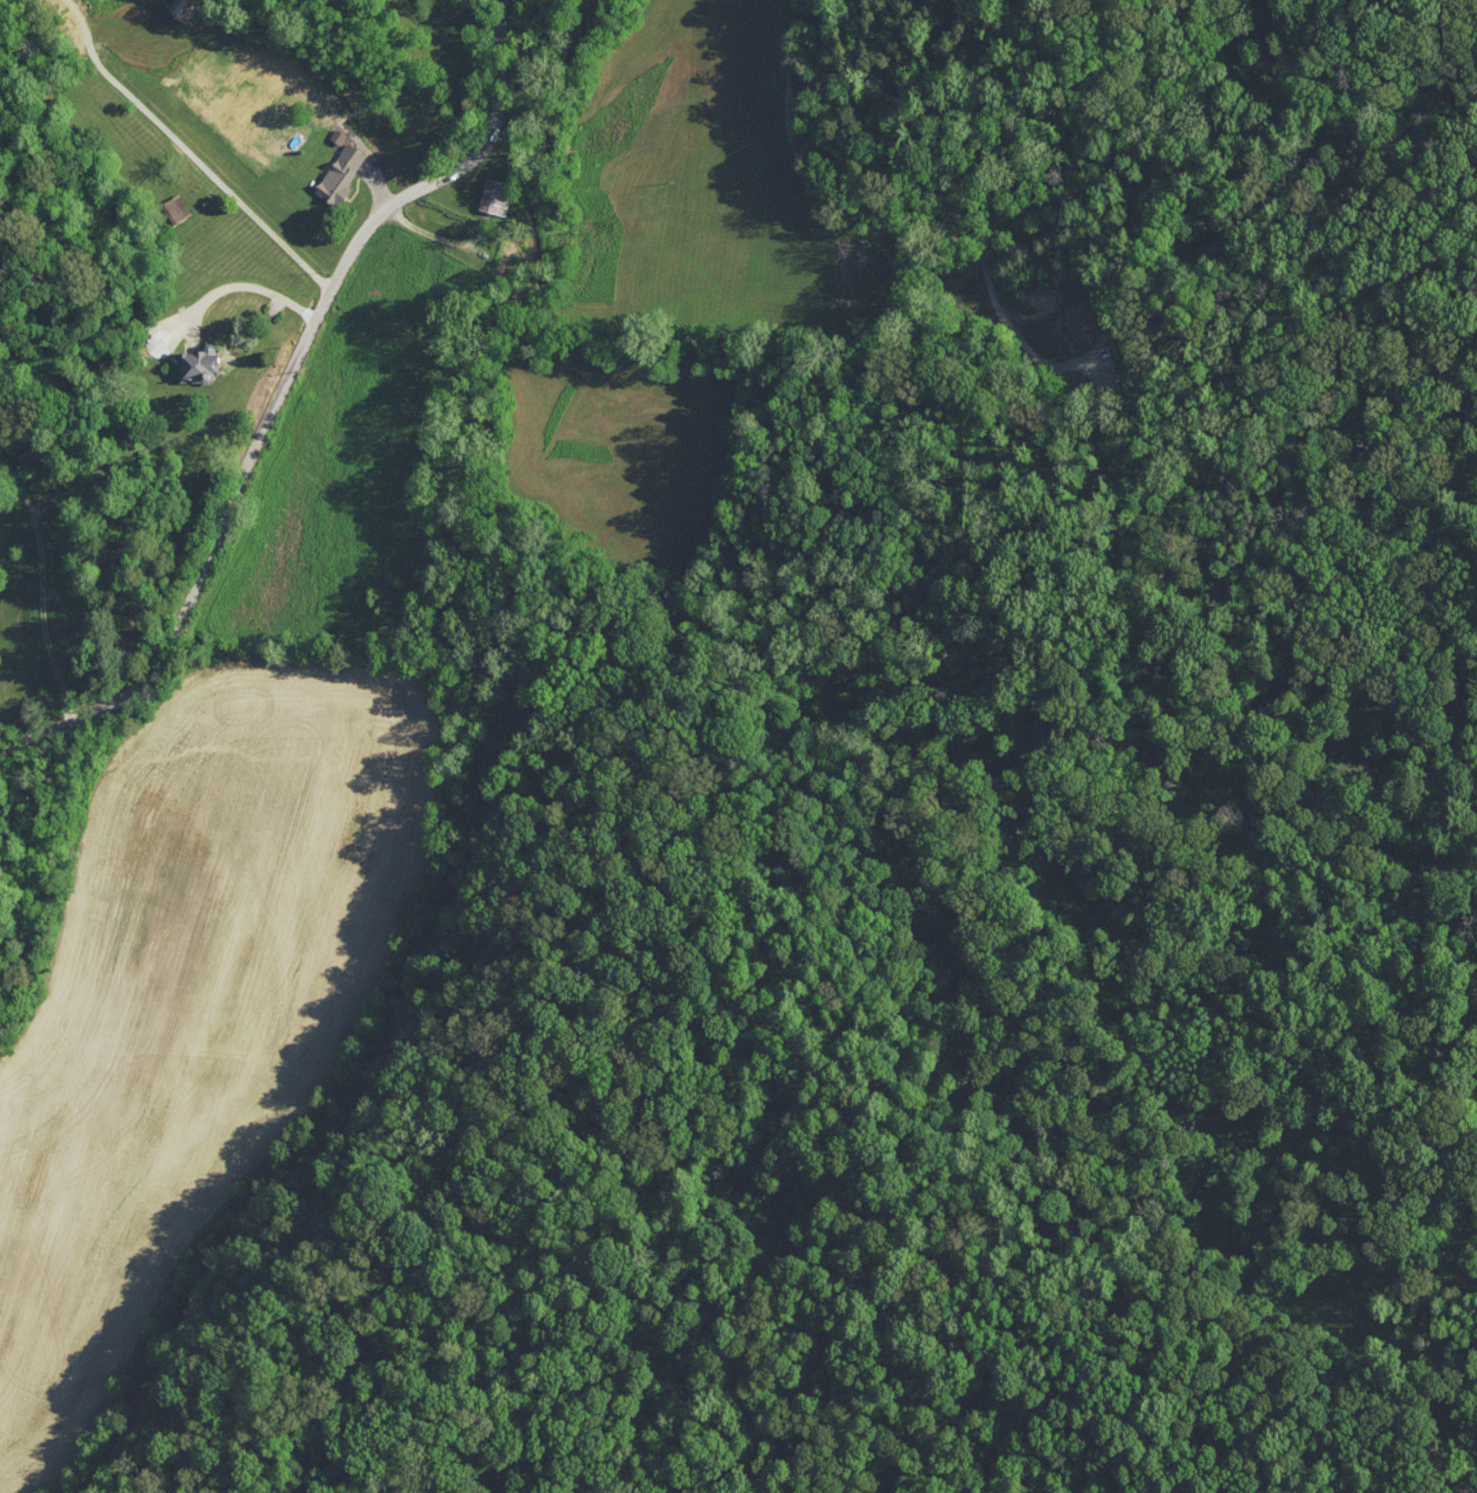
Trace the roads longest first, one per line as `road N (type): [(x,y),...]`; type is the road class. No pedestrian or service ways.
road 1 (residential): [(0,743),(84,710),(106,710),(139,687),(187,615),(229,502),(359,232),(390,196),(473,165),(500,139),(508,87),(501,0)]
road 2 (residential): [(200,31),(284,64),(329,97),(390,196)]

